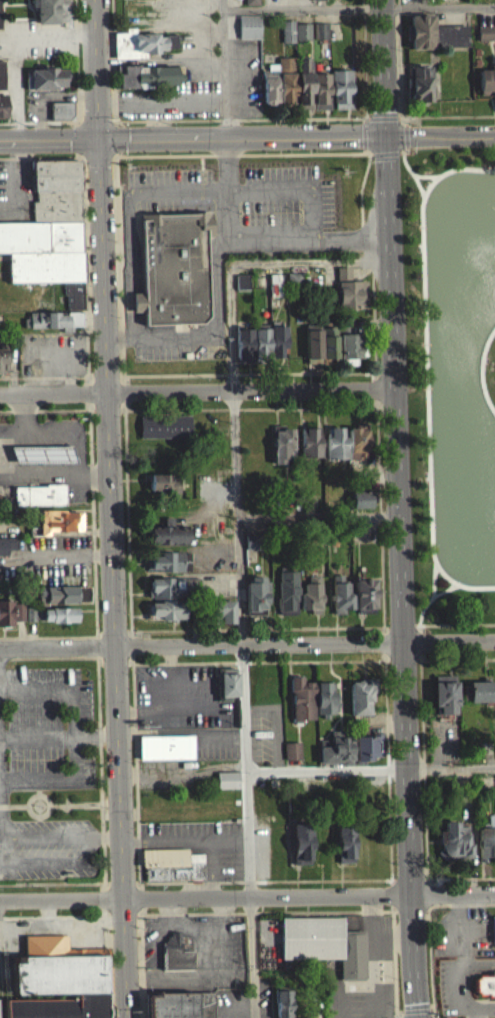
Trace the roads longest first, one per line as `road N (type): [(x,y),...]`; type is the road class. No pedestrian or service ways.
road 1 (primary): [(385,0),(419,1017)]
road 2 (tertiary): [(99,137),(127,1017)]
road 3 (residential): [(99,137),(494,139)]
road 4 (residential): [(494,640),(115,646)]
road 5 (residential): [(124,897),(494,892)]
road 6 (residential): [(107,392),(396,388)]
road 7 (tertiary): [(93,0),(99,137)]
road 8 (residential): [(0,899),(124,897)]

